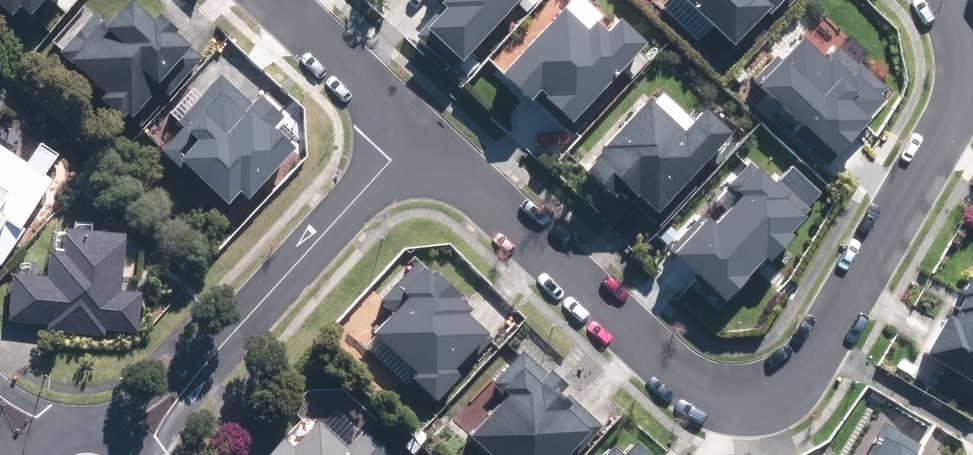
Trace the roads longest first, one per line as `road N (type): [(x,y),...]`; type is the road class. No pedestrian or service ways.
road 1 (residential): [(954,0),(970,47),(965,85),(810,361),(774,388),(749,395),(722,400),(684,387),(418,133)]
road 2 (residential): [(130,449),(418,133)]
road 3 (residential): [(418,133),(277,0)]

